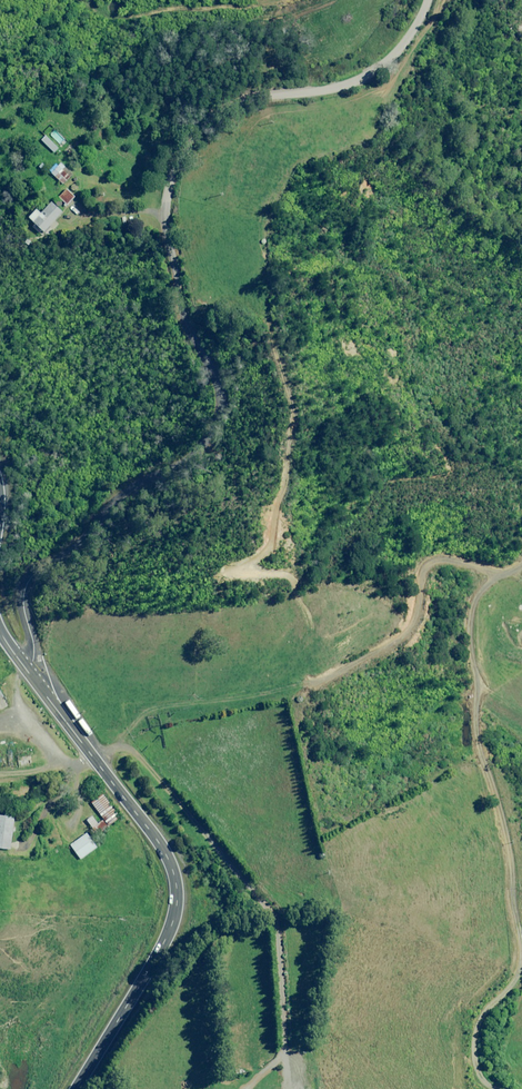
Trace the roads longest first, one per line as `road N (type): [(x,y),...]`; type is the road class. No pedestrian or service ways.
road 1 (unclassified): [(27,671),(34,656),(23,601),(30,571),(113,491),(155,467),(193,413),(186,351),(153,224),(171,136),(205,108),(365,78),(408,41),(430,0)]
road 2 (track): [(493,1088),(474,1058),(472,1032),(518,956),(481,746),(477,627),(521,551)]
road 3 (primary): [(27,671),(148,828),(177,887),(163,946),(75,1088)]

